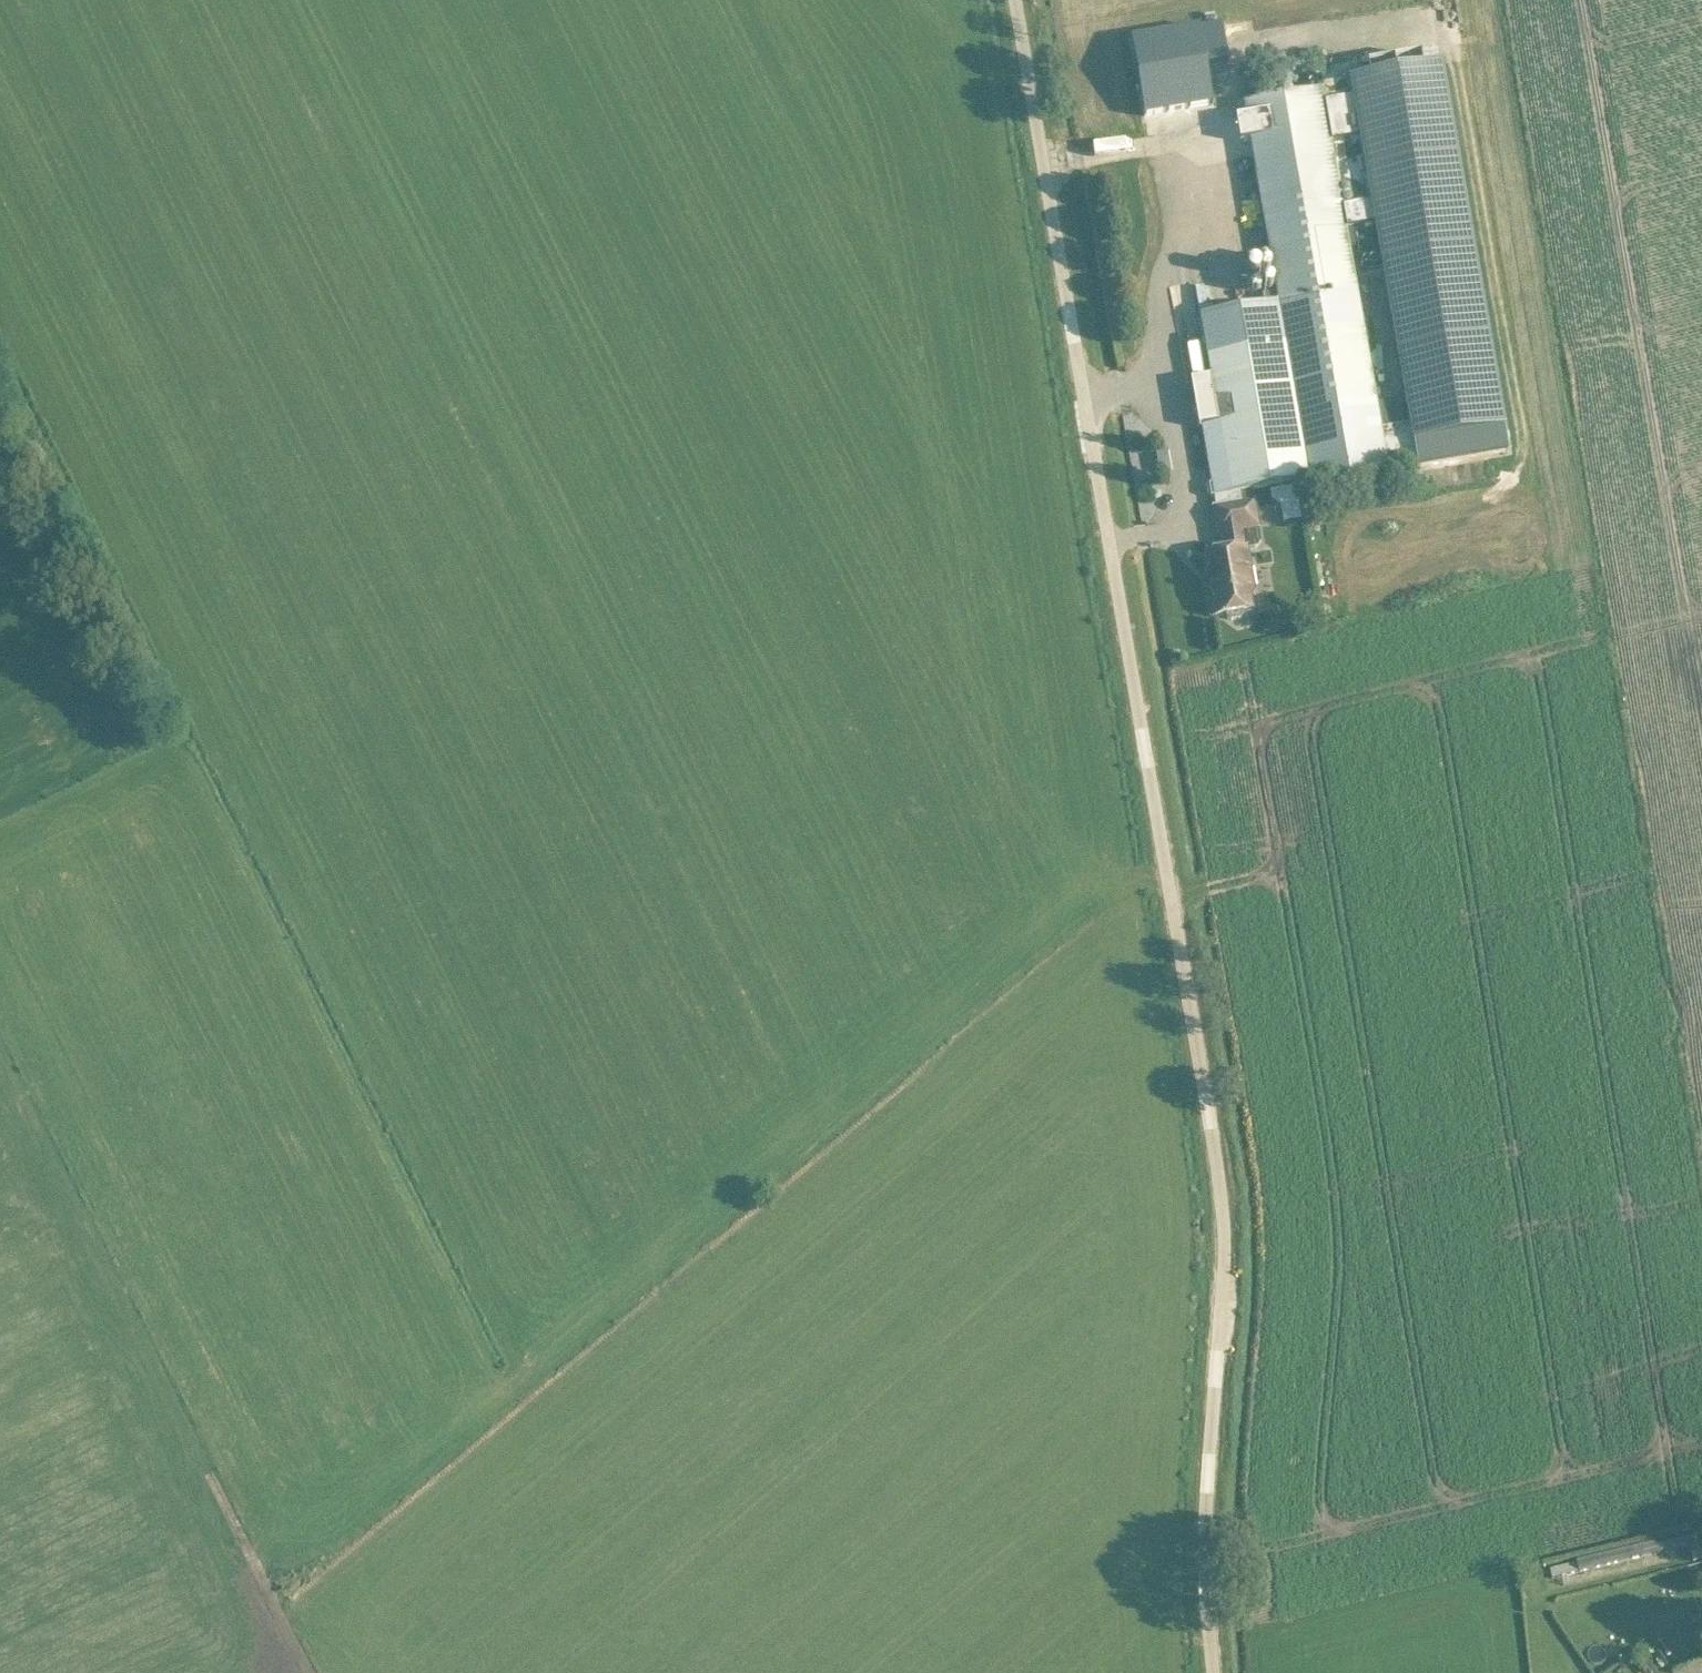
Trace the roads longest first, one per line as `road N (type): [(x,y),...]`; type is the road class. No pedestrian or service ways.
road 1 (unclassified): [(1216,1672),(1223,1272),(1214,1114),(1021,0)]

